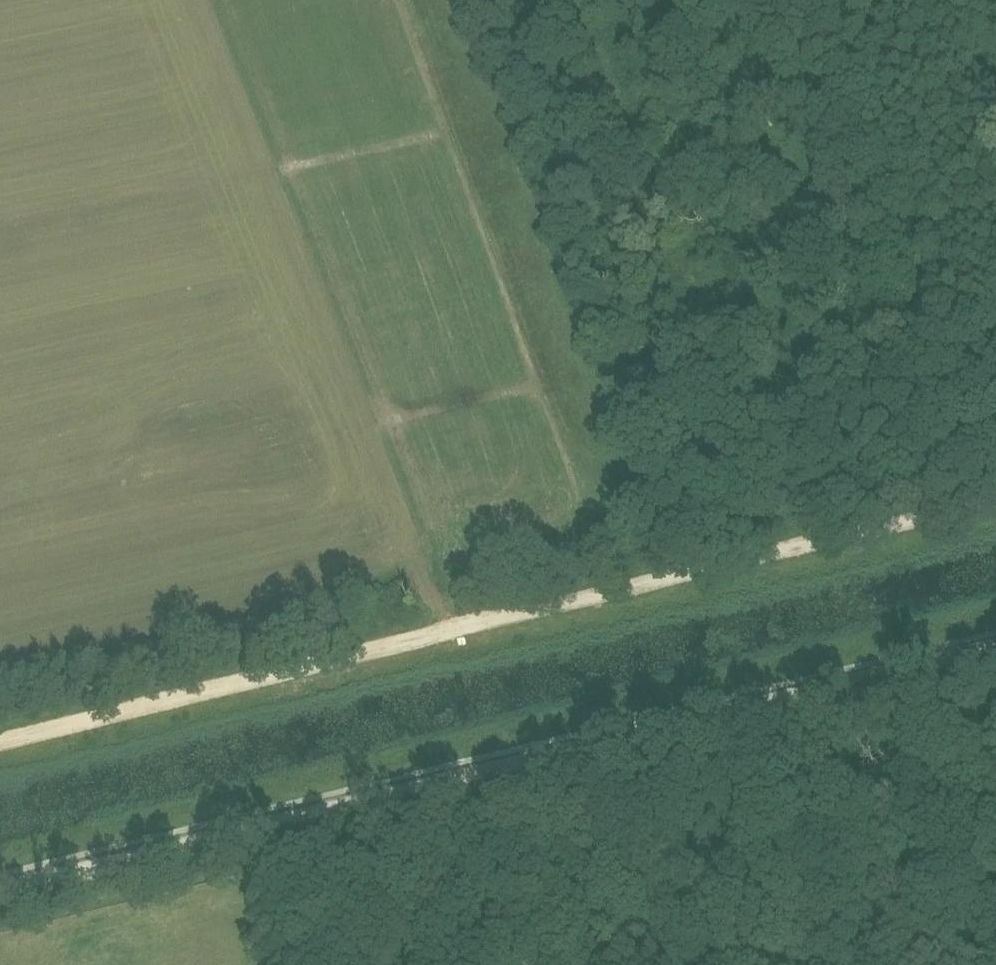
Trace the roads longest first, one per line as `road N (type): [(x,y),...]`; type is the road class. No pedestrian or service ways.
road 1 (track): [(995,501),(0,748)]
road 2 (unclassified): [(0,891),(995,646)]

